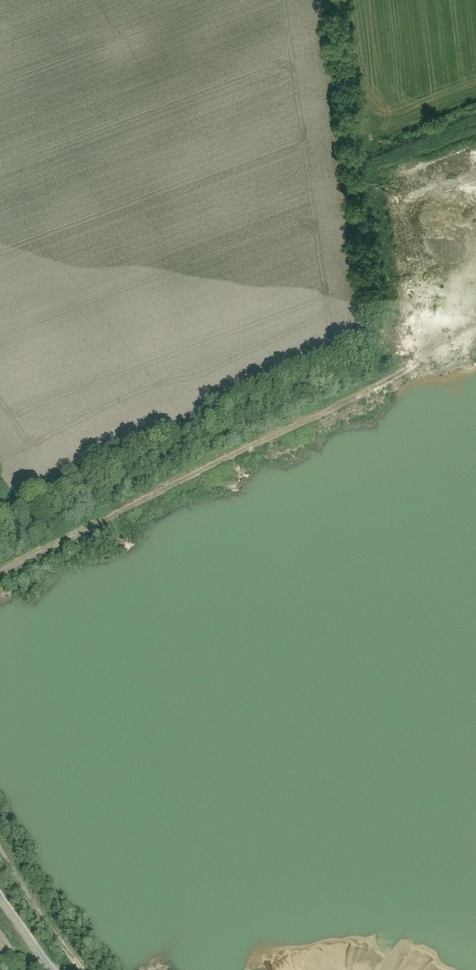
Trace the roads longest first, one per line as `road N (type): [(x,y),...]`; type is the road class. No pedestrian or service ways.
road 1 (track): [(475,340),(0,578)]
road 2 (track): [(398,379),(382,257)]

